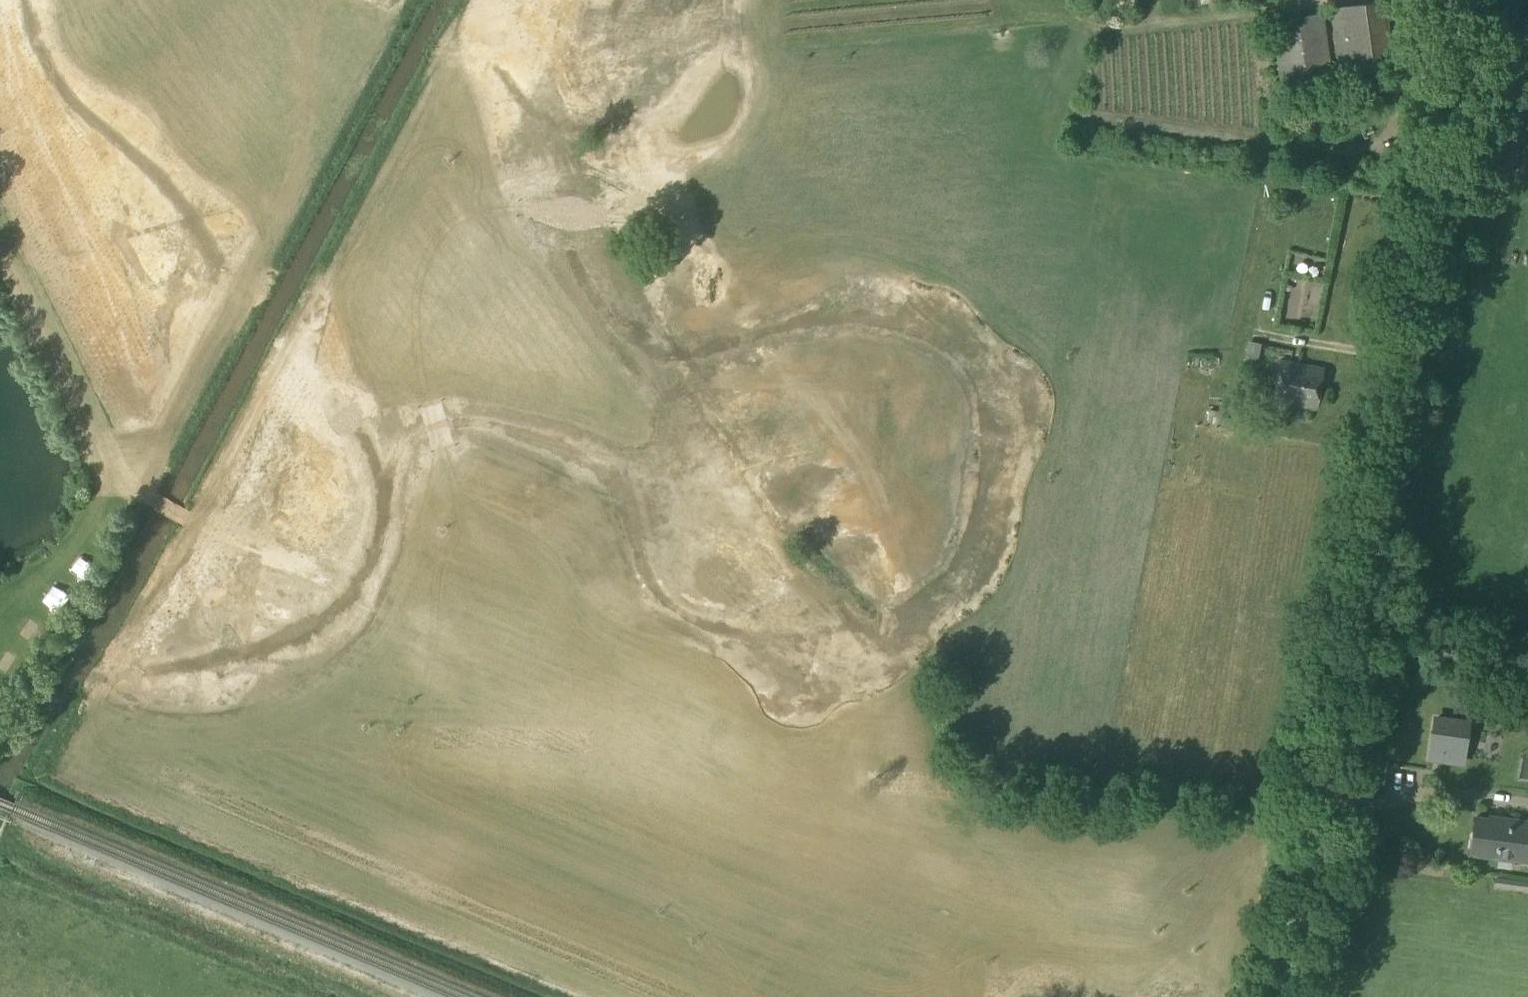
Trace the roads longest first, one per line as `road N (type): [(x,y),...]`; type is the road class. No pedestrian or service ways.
road 1 (unclassified): [(1276,996),(1438,172),(1439,0)]

